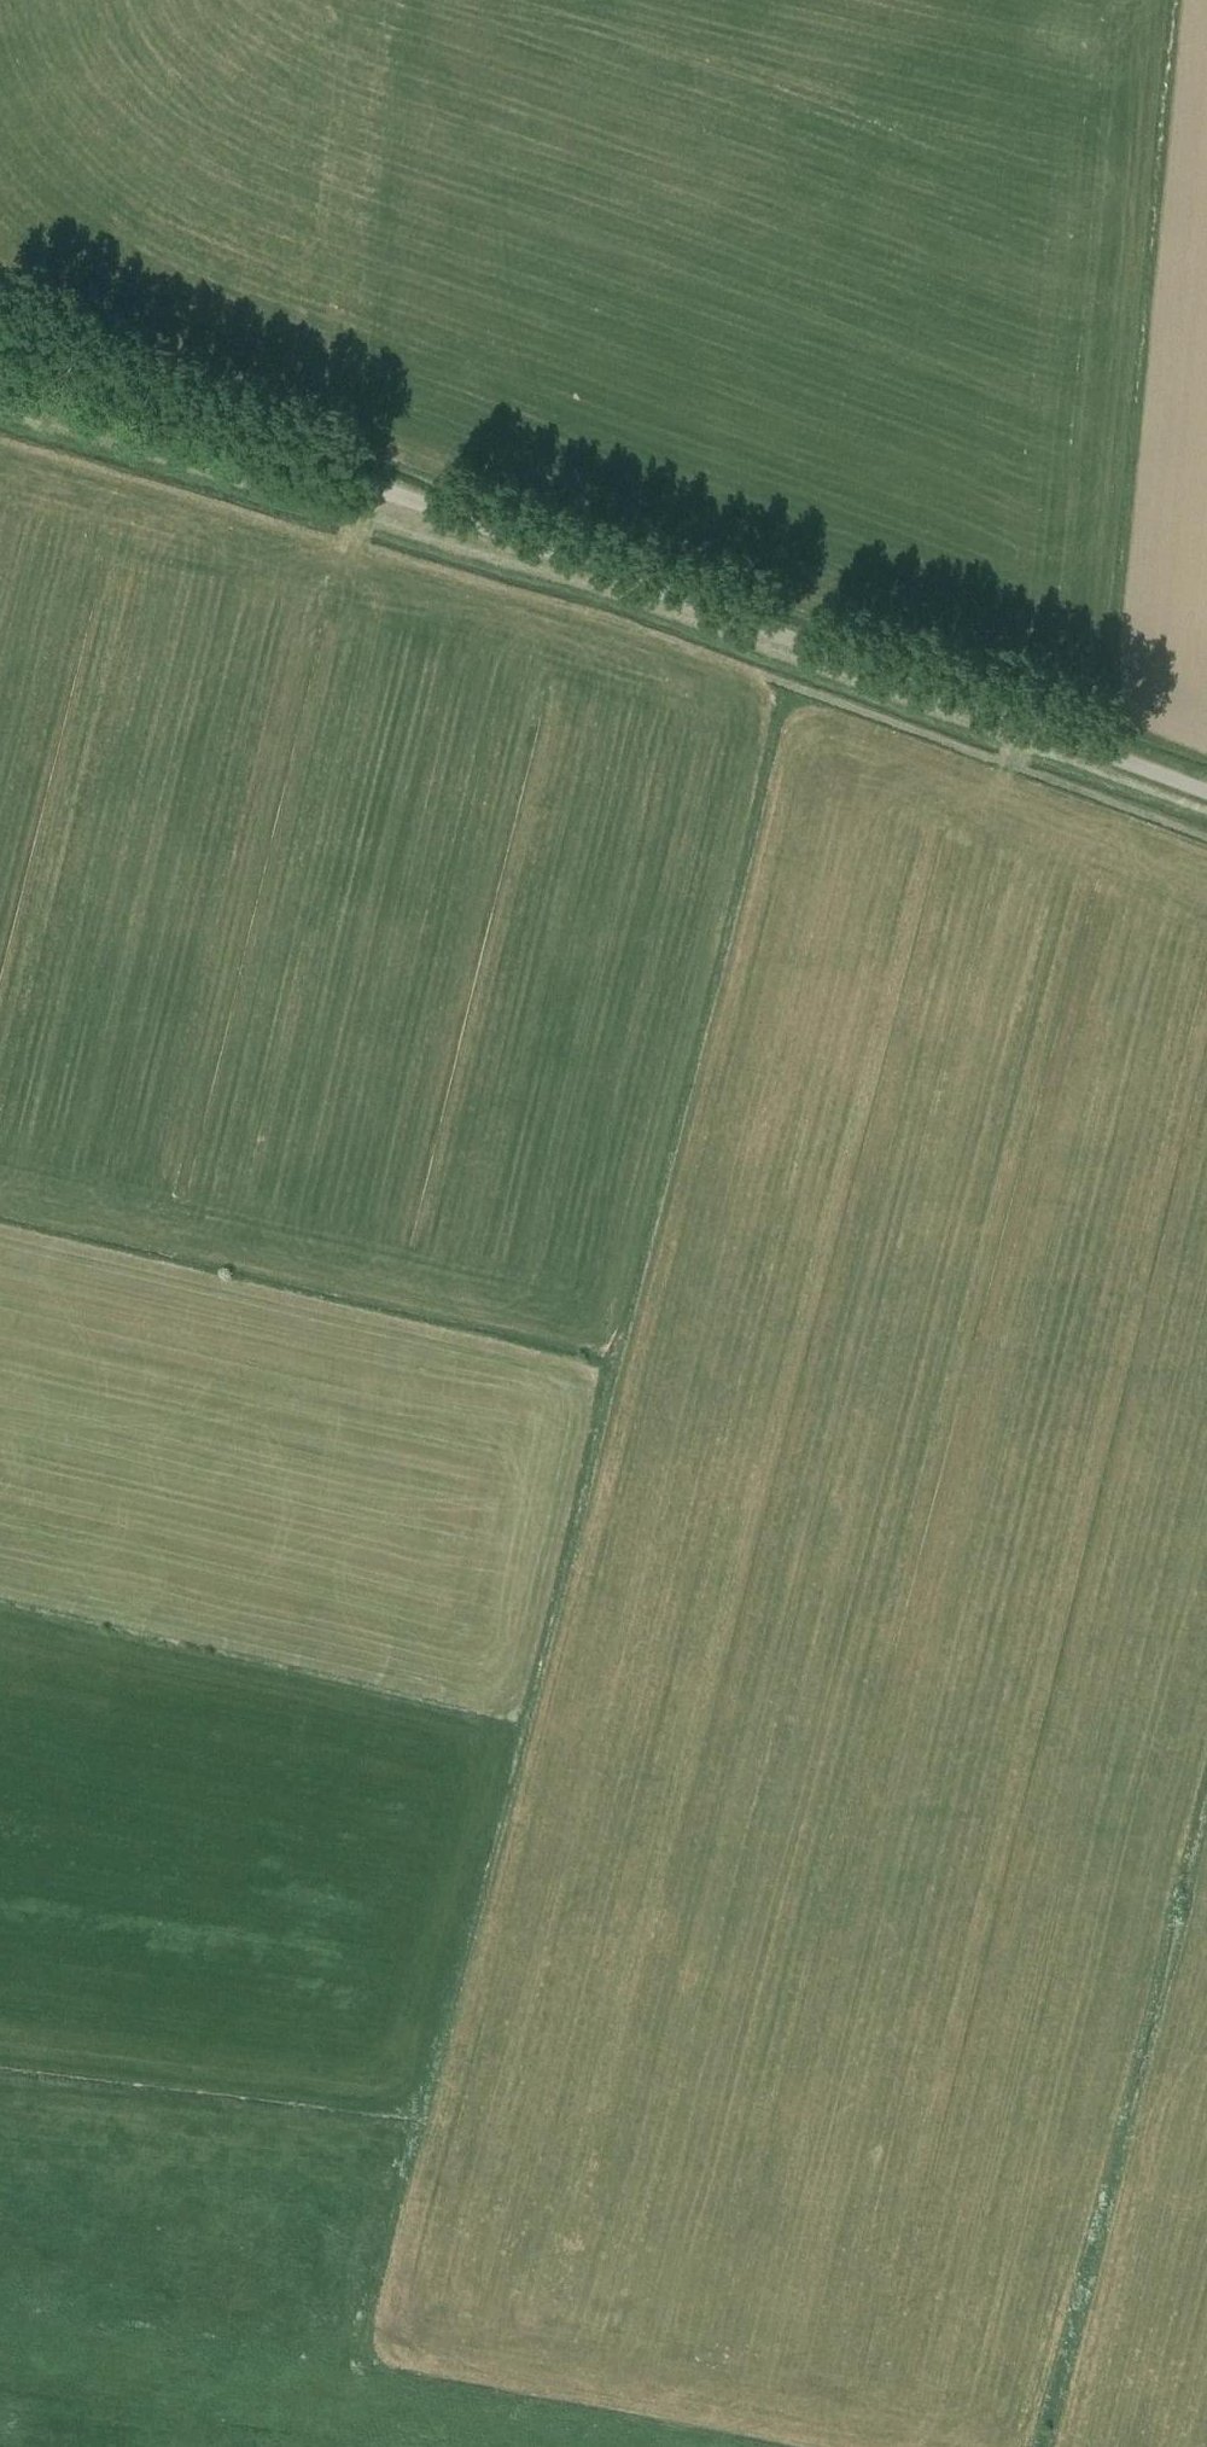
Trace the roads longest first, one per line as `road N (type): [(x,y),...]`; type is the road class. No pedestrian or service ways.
road 1 (unclassified): [(1206,786),(139,401),(57,364),(0,324)]

